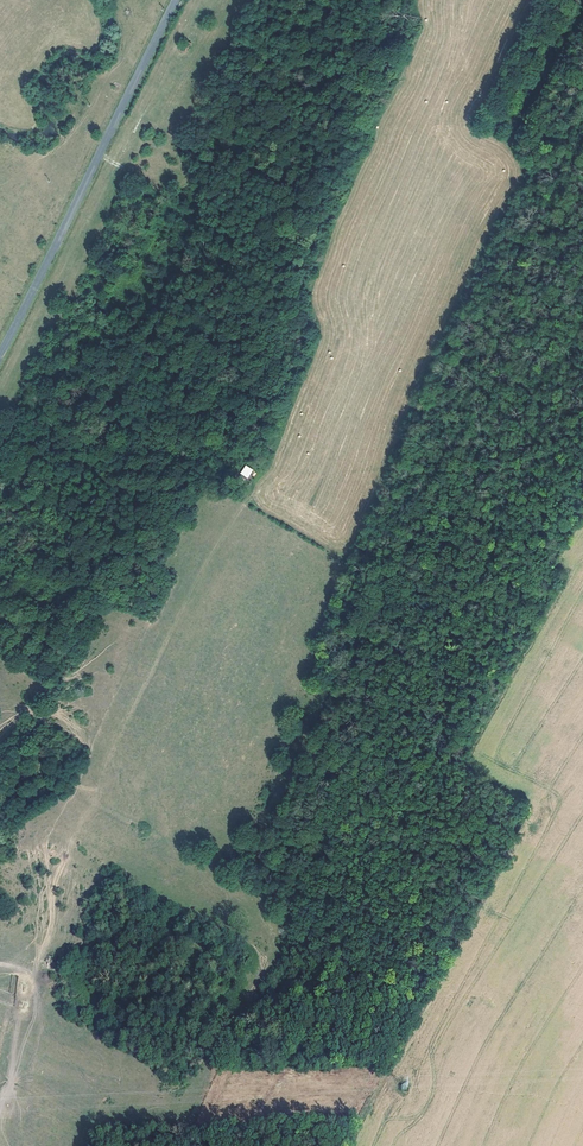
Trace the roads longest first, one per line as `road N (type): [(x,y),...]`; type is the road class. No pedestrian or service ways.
road 1 (tertiary): [(0,359),(179,0)]

